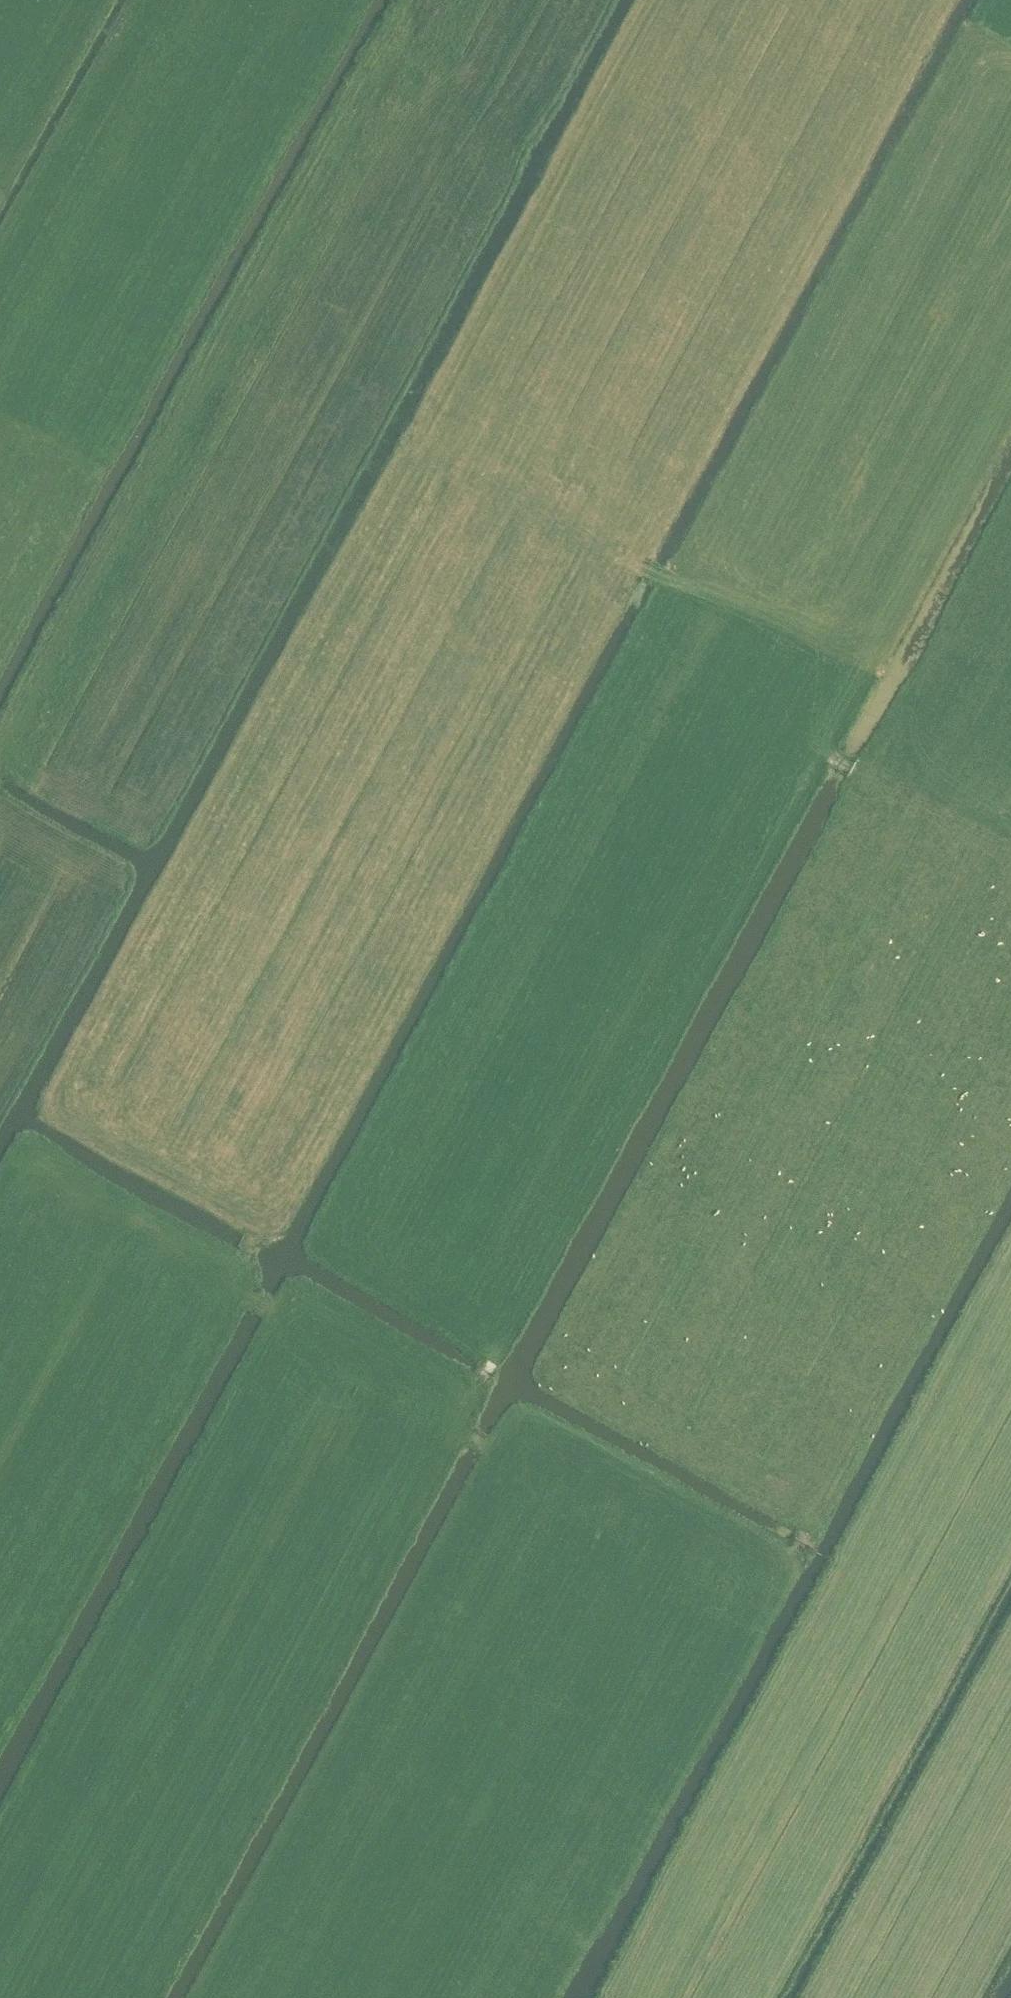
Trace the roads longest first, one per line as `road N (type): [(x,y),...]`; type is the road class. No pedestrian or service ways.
road 1 (track): [(150,1997),(1010,413)]

